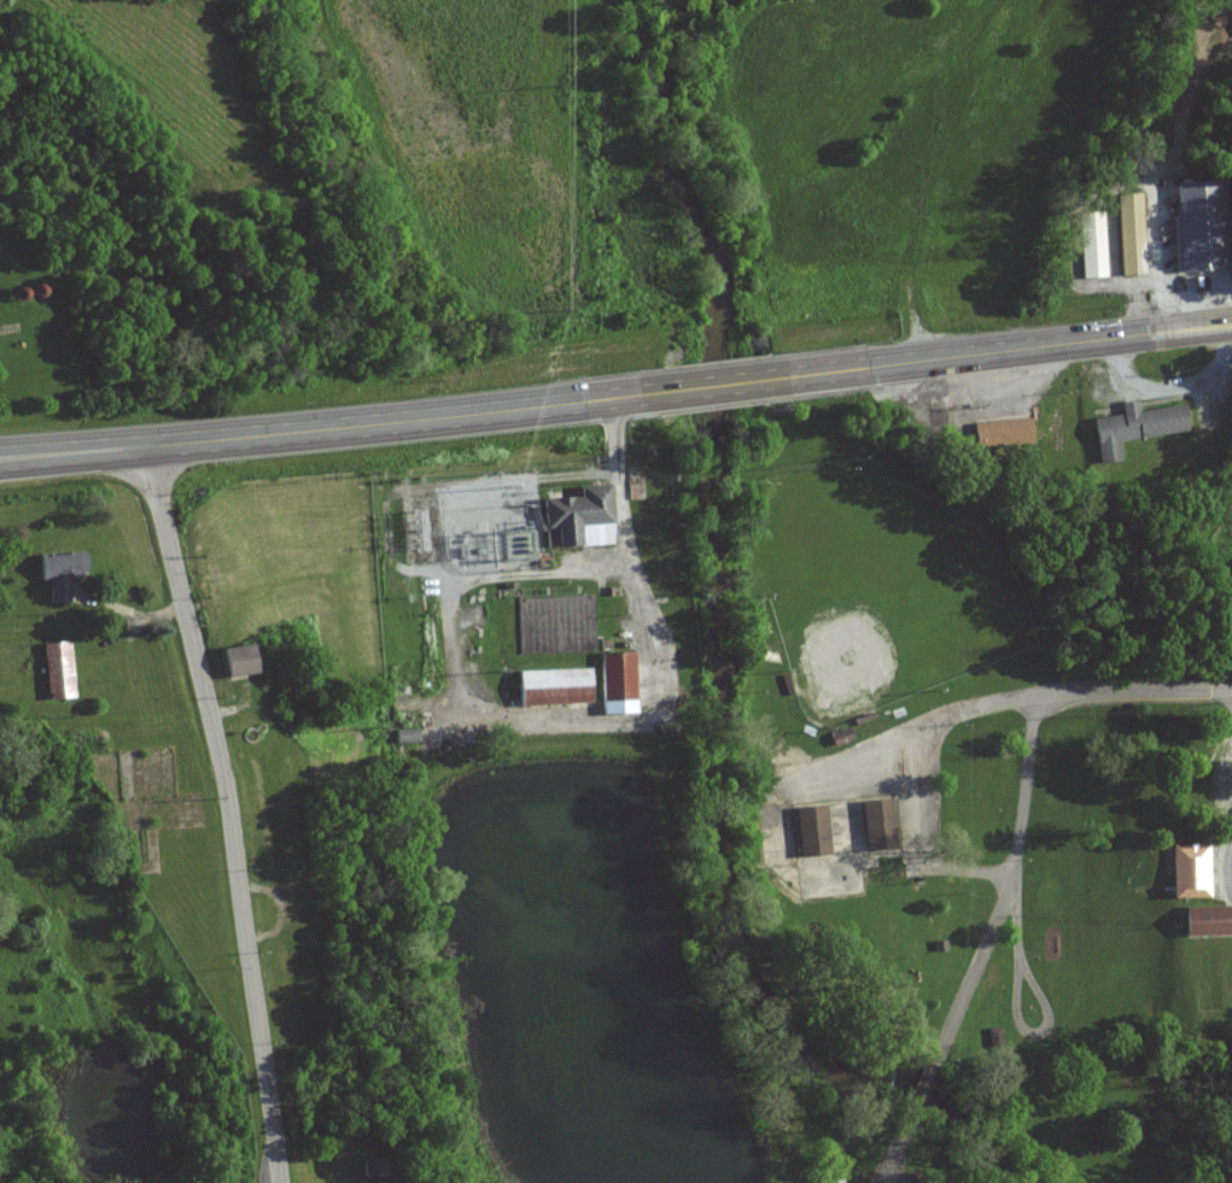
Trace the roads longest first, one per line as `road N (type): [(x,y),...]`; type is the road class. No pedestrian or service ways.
road 1 (residential): [(279,1182),(228,800),(147,446)]
road 2 (primary): [(317,432),(643,393)]
road 3 (residential): [(913,734),(1080,691),(1231,691)]
road 4 (primary): [(790,376),(1104,338)]
road 5 (primary): [(317,432),(147,446)]
road 6 (primary): [(0,472),(147,446)]
road 7 (primary): [(643,393),(790,376)]
road 8 (primary): [(147,446),(0,448)]
road 9 (primary): [(1104,338),(1231,324)]

